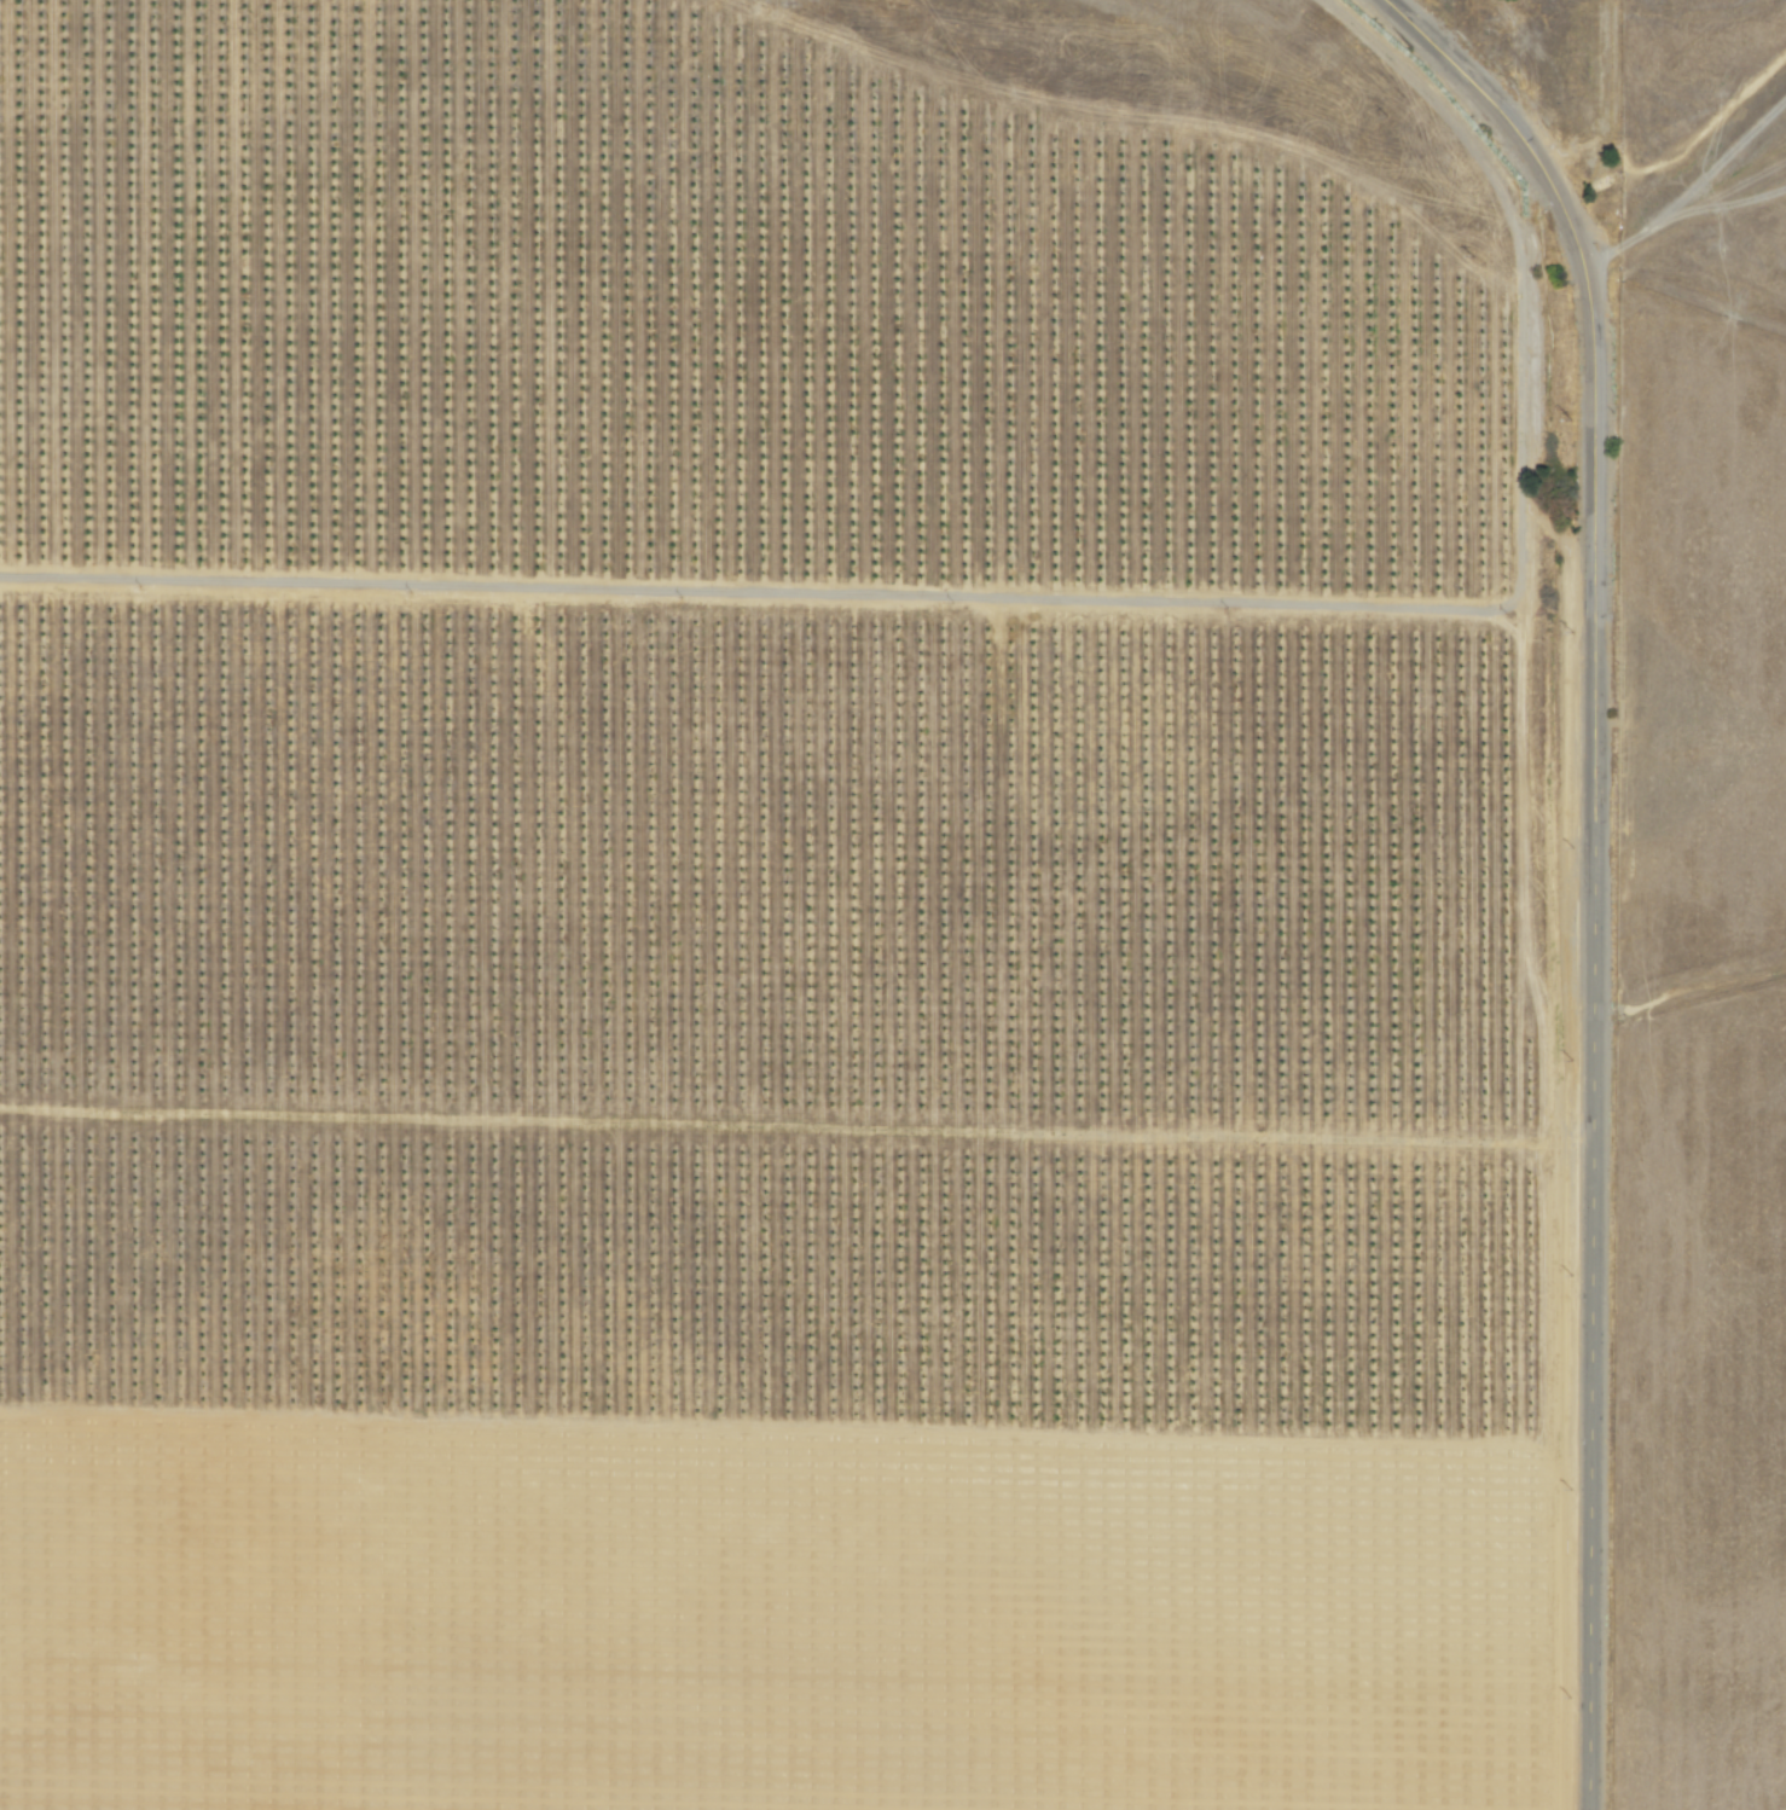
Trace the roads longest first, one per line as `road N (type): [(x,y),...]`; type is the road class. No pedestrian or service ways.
road 1 (tertiary): [(1586,1809),(1595,381),(1589,296),(1566,216),(1526,146),(1382,0)]

